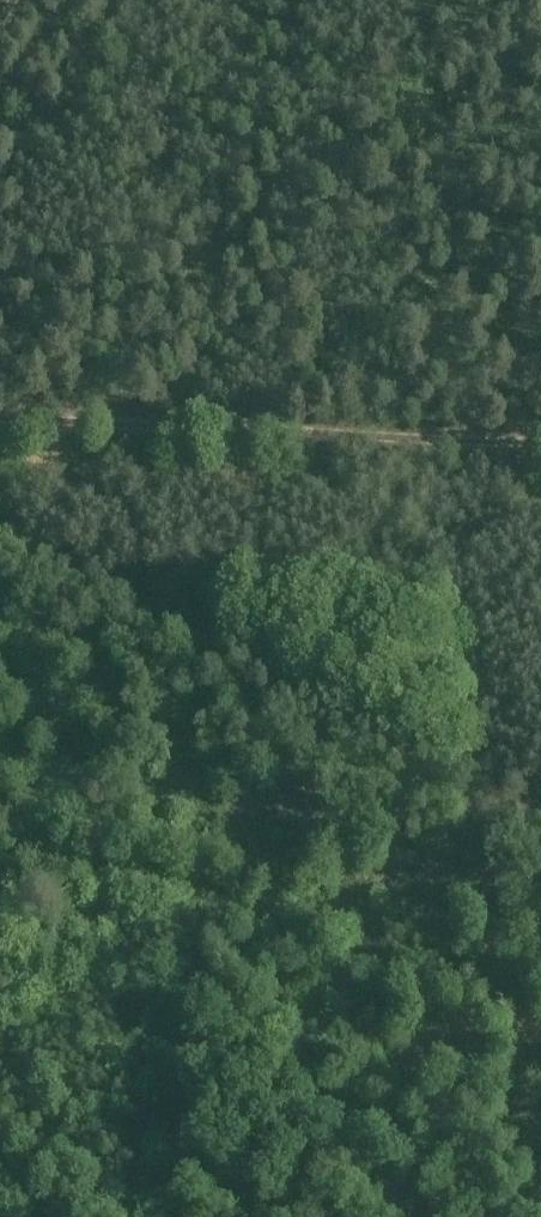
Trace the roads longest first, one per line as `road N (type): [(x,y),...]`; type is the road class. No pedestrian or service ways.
road 1 (track): [(0,416),(540,438)]

